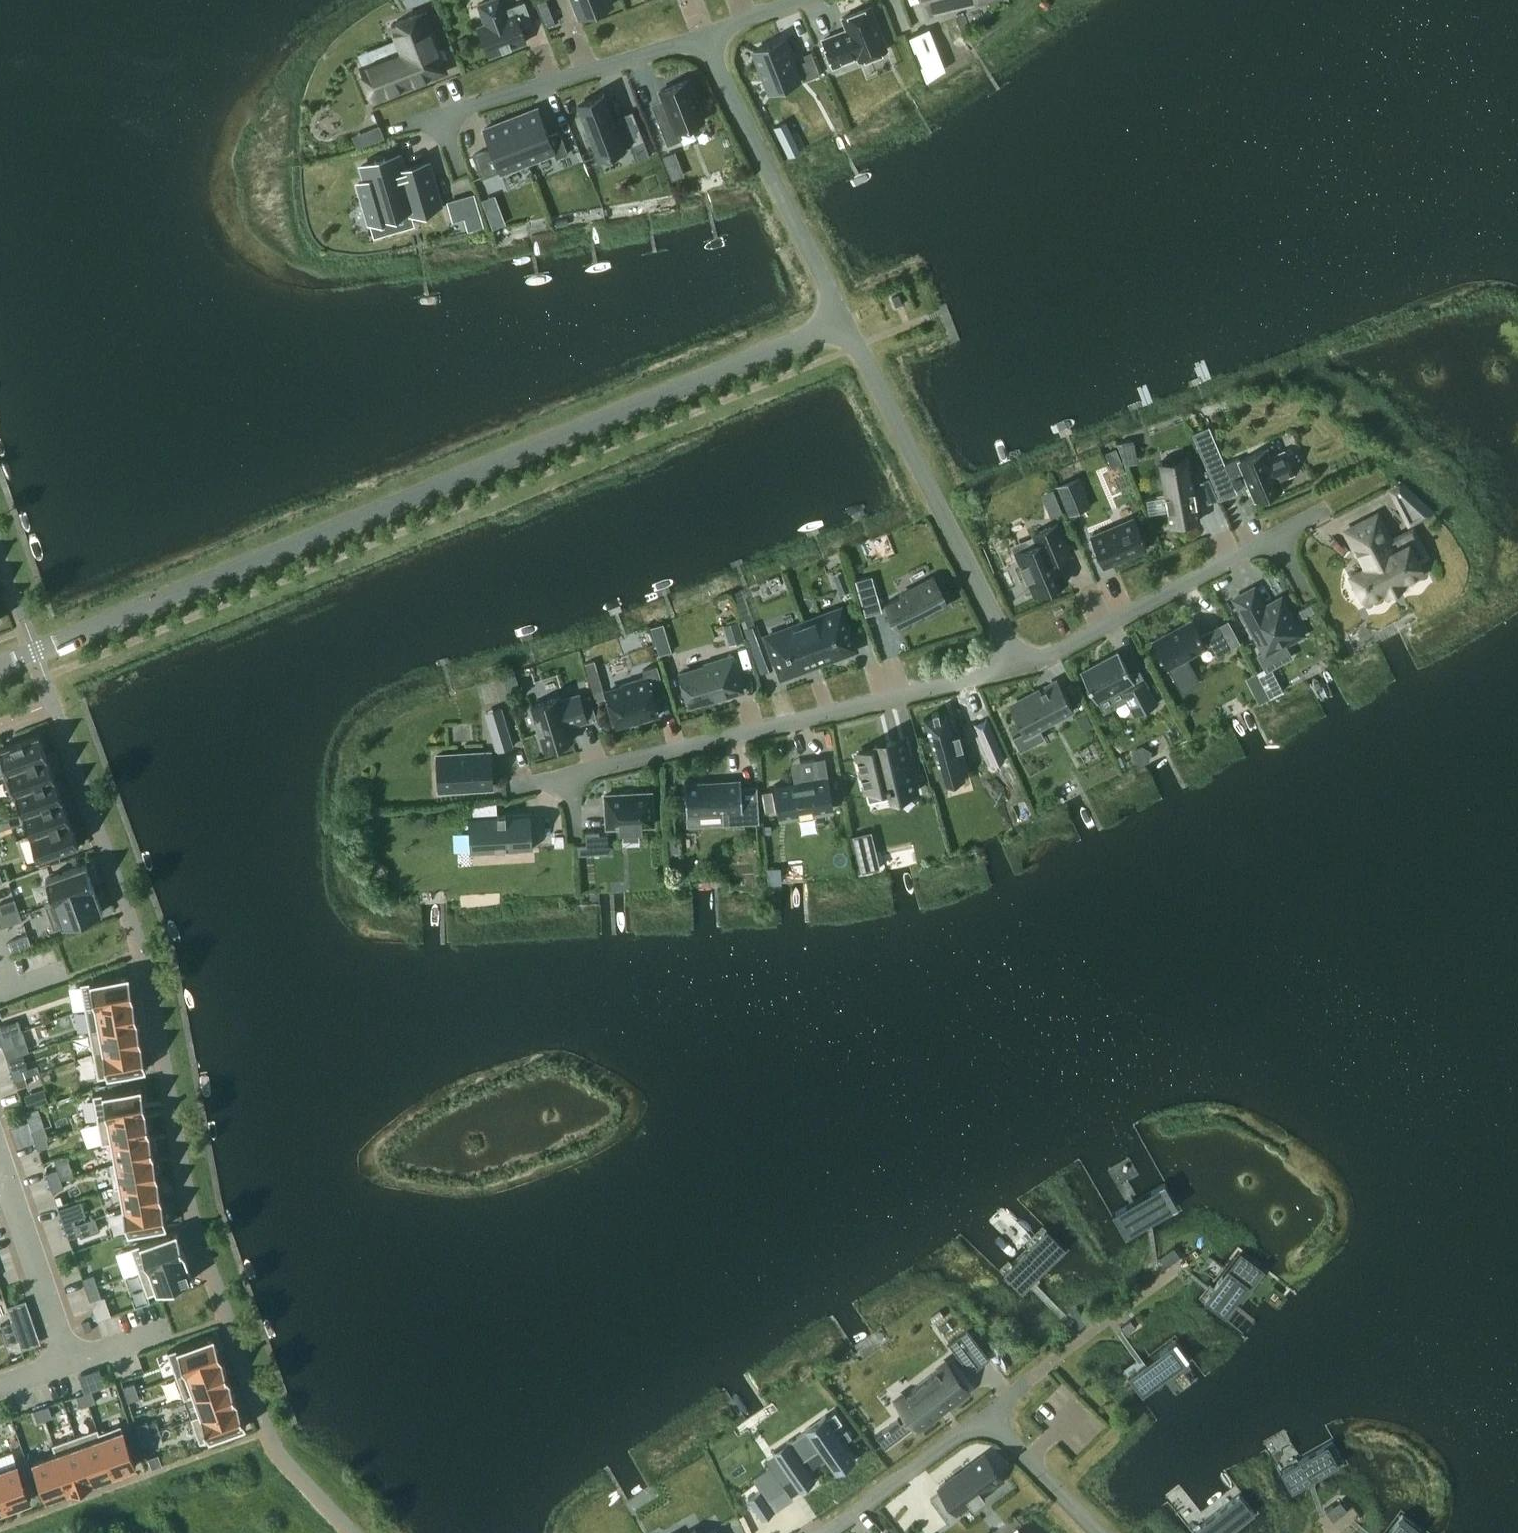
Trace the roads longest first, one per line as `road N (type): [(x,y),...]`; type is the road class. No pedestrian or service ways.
road 1 (unclassified): [(0,665),(842,320)]
road 2 (residential): [(511,789),(1018,665)]
road 3 (residential): [(1018,665),(842,320)]
road 4 (residential): [(1018,665),(1330,506)]
road 5 (residential): [(390,127),(704,36)]
road 6 (residential): [(842,320),(704,36)]
road 7 (residential): [(986,1416),(1180,1265)]
road 8 (residential): [(828,1532),(986,1416)]
road 9 (residential): [(986,1416),(1100,1532)]

